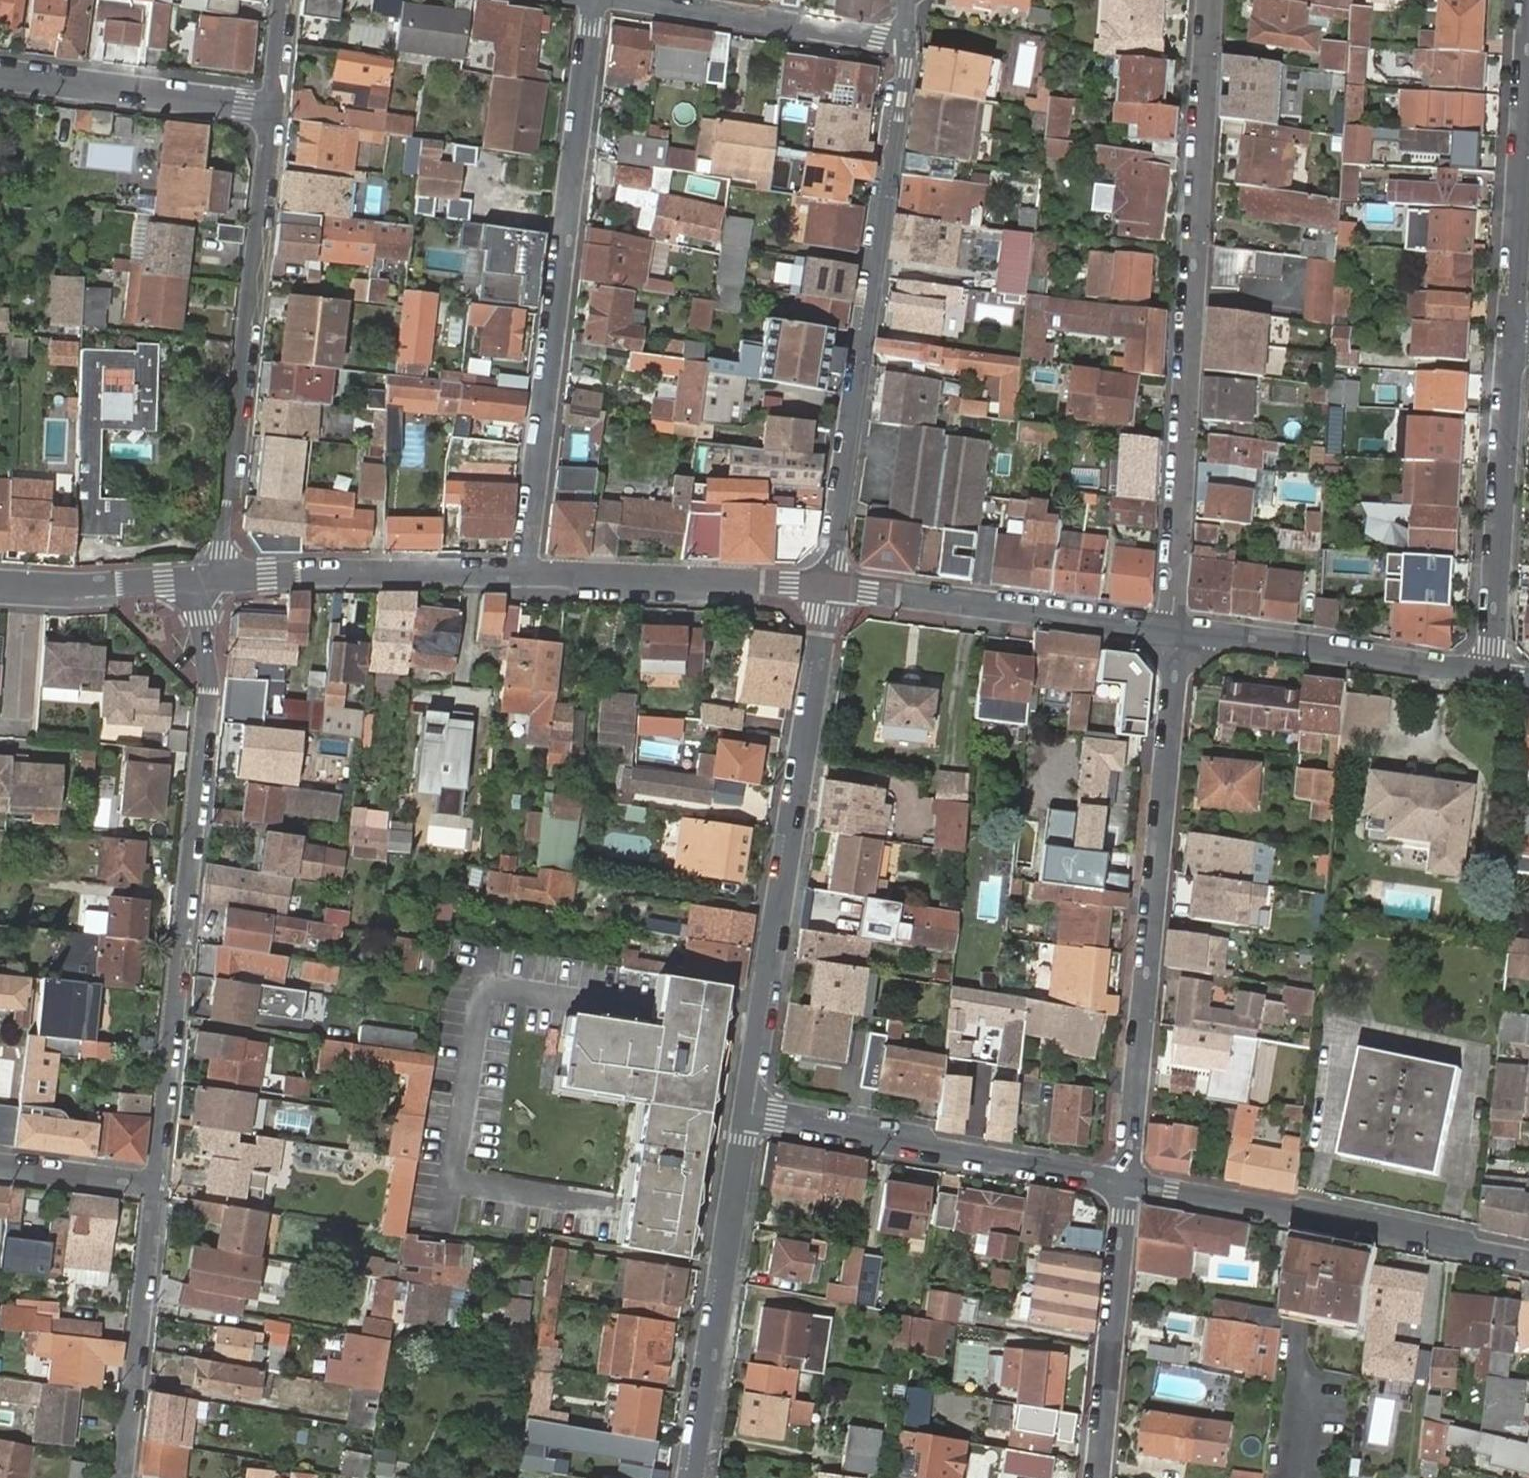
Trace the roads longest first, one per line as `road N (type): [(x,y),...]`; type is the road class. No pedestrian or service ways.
road 1 (residential): [(1175,629),(1212,0)]
road 2 (residential): [(210,580),(199,618),(208,685),(153,1186)]
road 3 (residential): [(595,0),(528,573)]
road 4 (residential): [(1126,1185),(1175,629)]
road 5 (residential): [(829,589),(906,40)]
road 6 (residential): [(742,1113),(829,589)]
road 7 (residential): [(210,580),(225,551),(269,109)]
road 8 (residential): [(1126,1185),(1528,1260)]
road 9 (residential): [(742,1113),(1126,1185)]
road 10 (residential): [(690,1477),(724,1282),(742,1113)]
road 11 (tertiary): [(829,589),(1175,629)]
road 12 (residential): [(1512,342),(1489,673)]
road 13 (tertiary): [(210,580),(528,573)]
road 14 (tertiary): [(1175,629),(1489,673)]
road 15 (tertiary): [(528,573),(829,589)]
road 16 (residential): [(1528,41),(1512,342)]
road 17 (residential): [(1098,1477),(1126,1185)]
road 18 (residential): [(153,1186),(121,1477)]
road 19 (residential): [(906,40),(620,0)]
road 20 (residential): [(0,75),(269,109)]
road 21 (tertiary): [(0,584),(71,590),(210,580)]
road 22 (residential): [(0,1167),(153,1186)]

